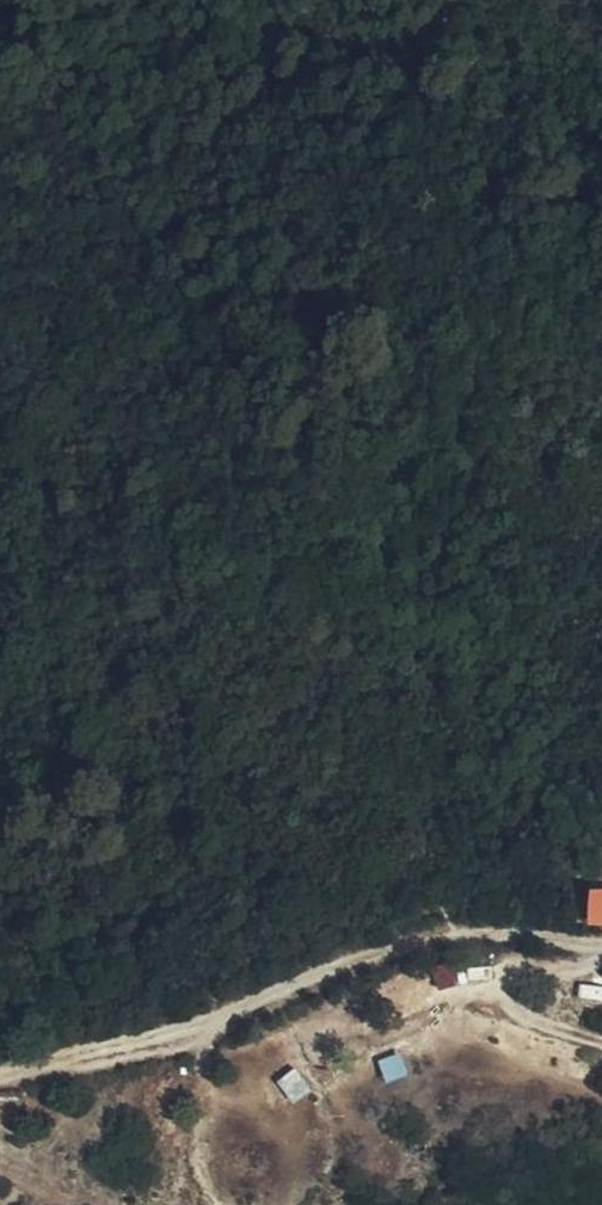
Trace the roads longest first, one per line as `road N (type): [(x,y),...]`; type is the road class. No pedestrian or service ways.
road 1 (track): [(0,1068),(203,1027),(396,946),(476,931),(601,948)]

